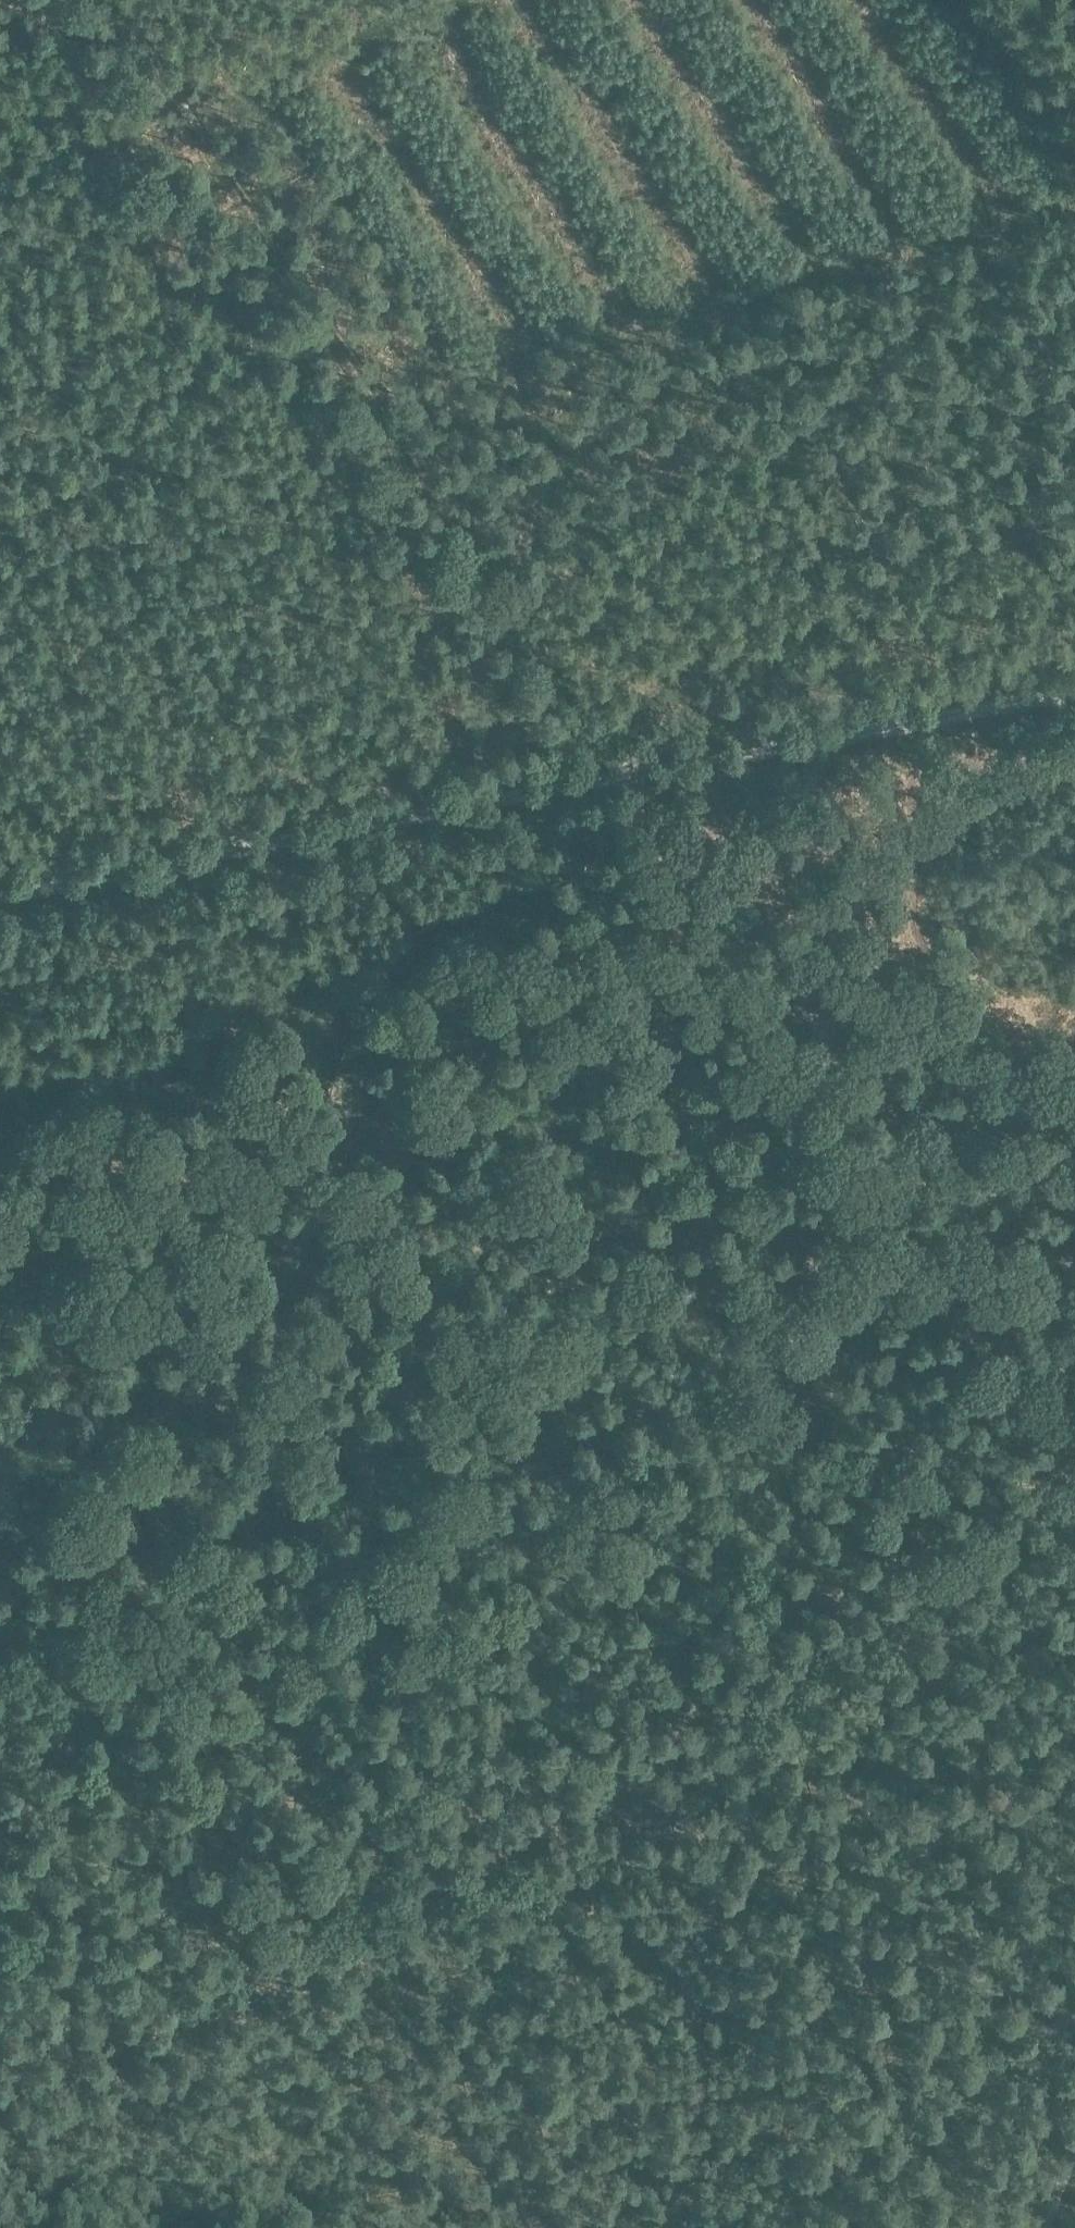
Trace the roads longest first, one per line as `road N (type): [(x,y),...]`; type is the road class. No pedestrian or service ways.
road 1 (track): [(1074,1451),(987,1329),(631,778),(111,0)]
road 2 (track): [(0,1068),(70,1182),(133,1259),(426,1741),(499,1841),(557,1865),(586,1899),(669,1956),(687,1985),(702,2019),(702,2098),(677,2227)]
road 3 (track): [(1074,1490),(319,1956),(169,2031),(0,2083)]
road 4 (track): [(1074,694),(0,898)]

